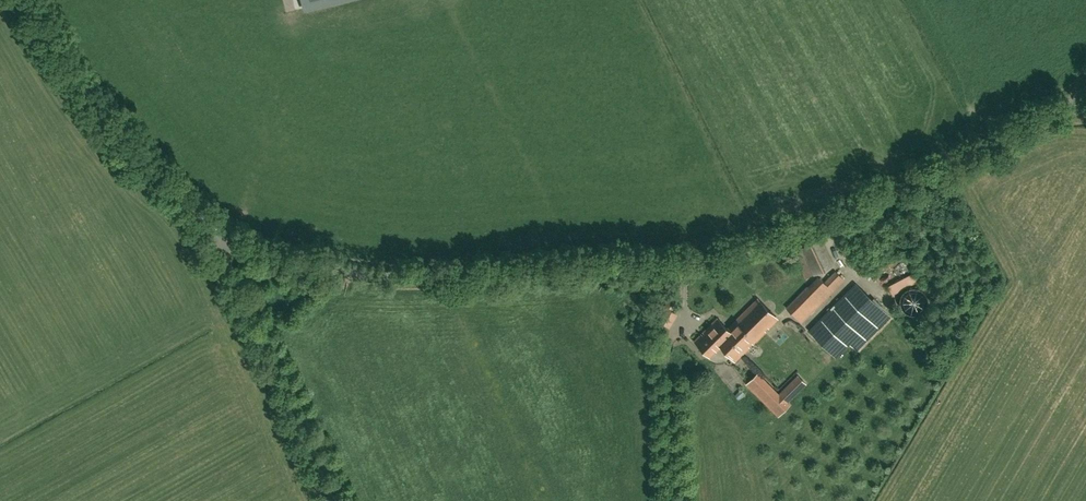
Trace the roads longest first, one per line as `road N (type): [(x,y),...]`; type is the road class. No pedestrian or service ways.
road 1 (unclassified): [(216,235),(310,266),(406,279),(705,262),(765,250),(833,221),(1041,109)]
road 2 (unclassified): [(216,235),(131,147),(31,0)]
road 3 (unclassified): [(334,500),(216,235)]

